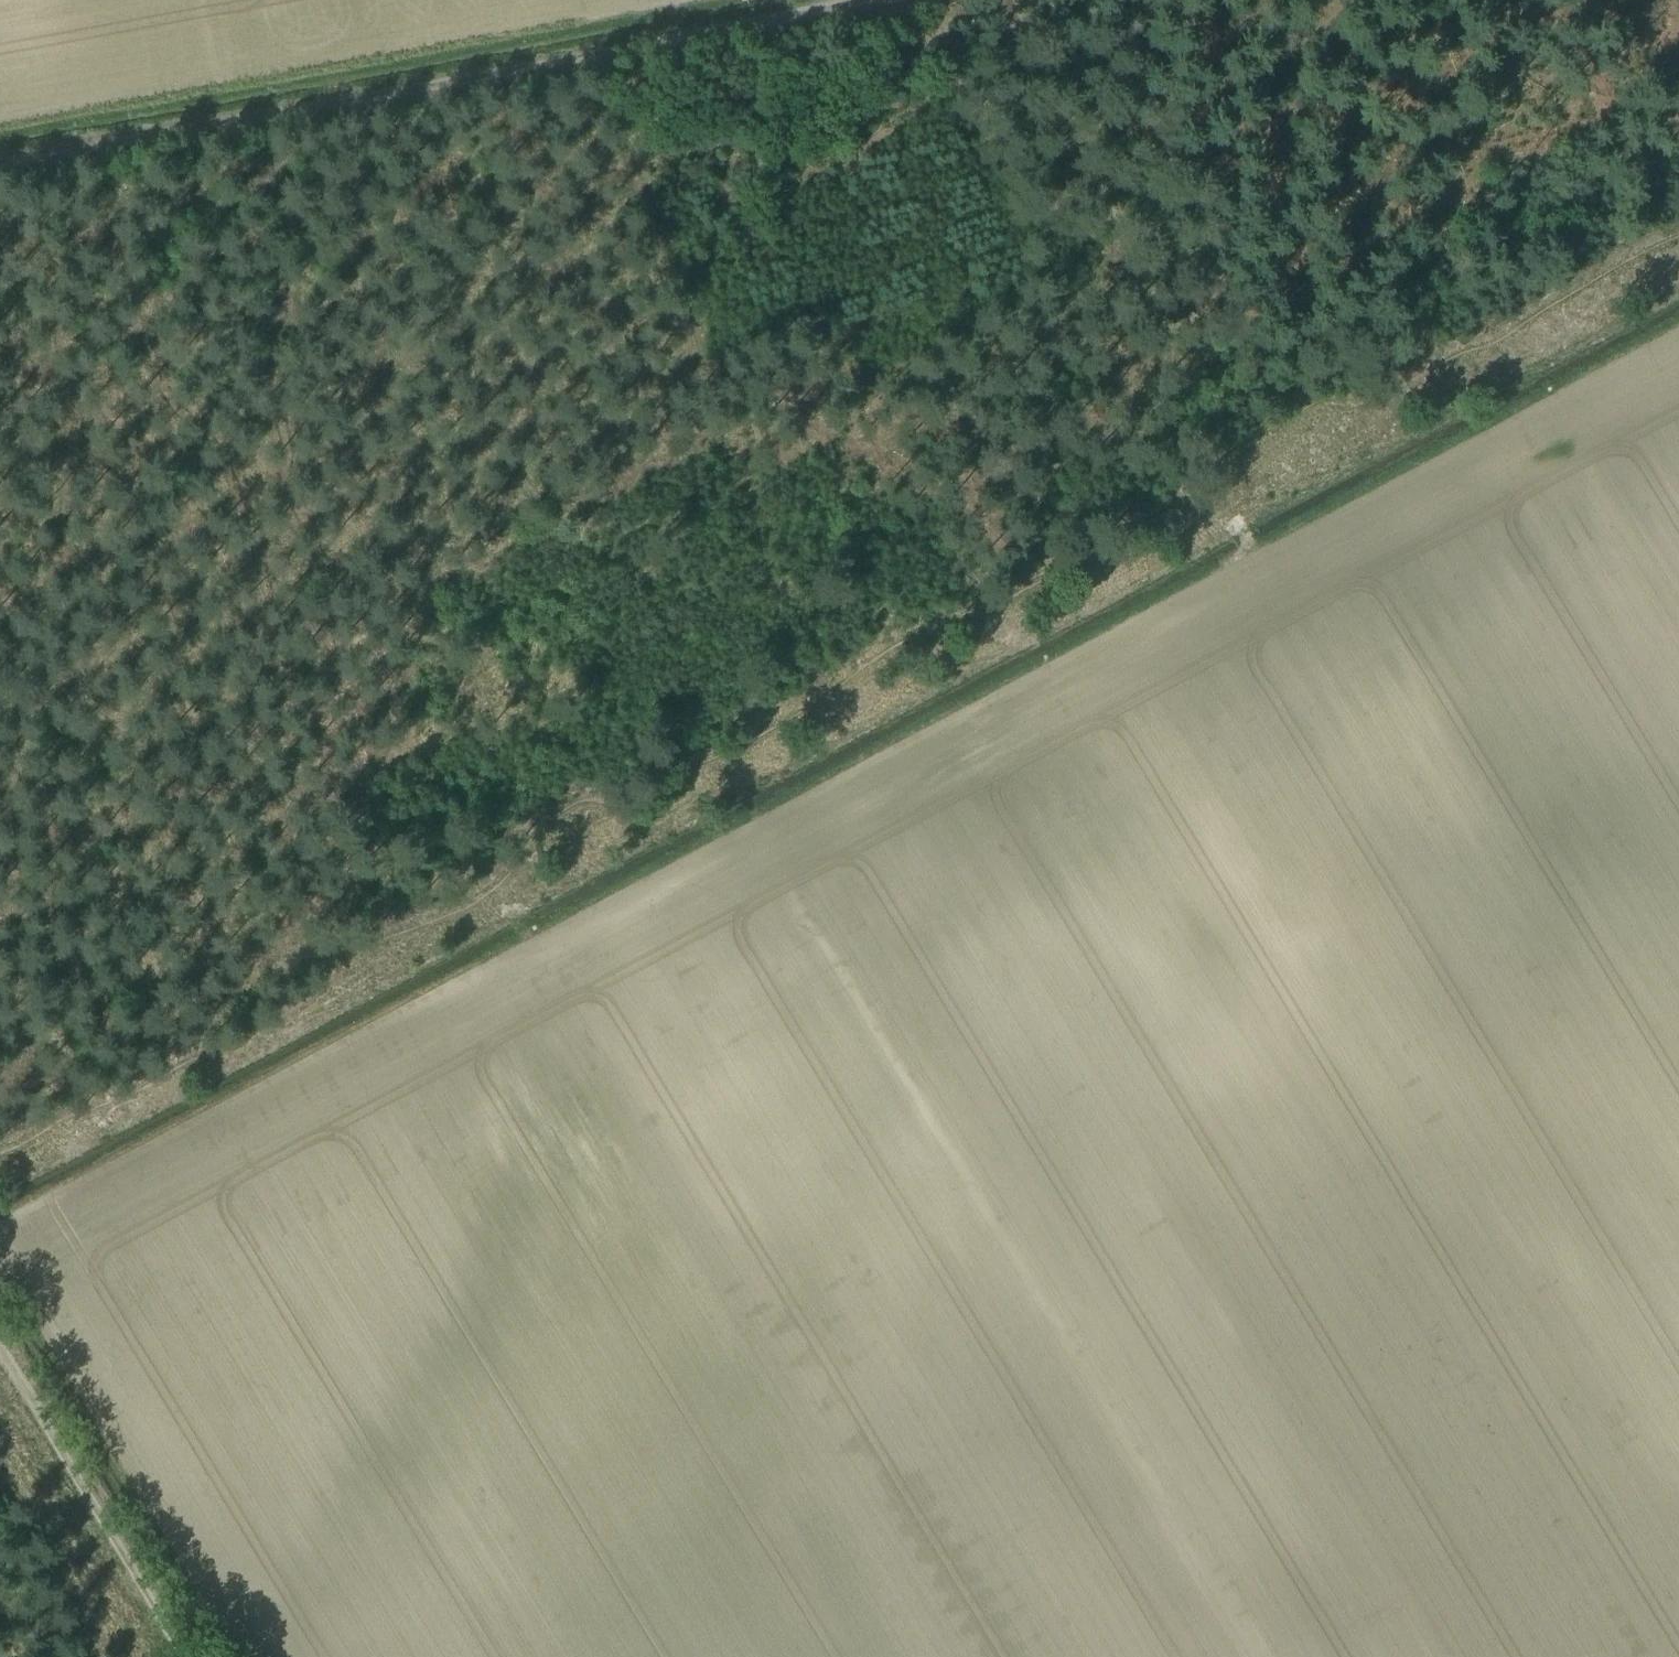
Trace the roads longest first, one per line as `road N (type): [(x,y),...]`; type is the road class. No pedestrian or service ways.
road 1 (track): [(876,0),(619,60),(0,169)]
road 2 (track): [(183,1656),(133,1561),(0,1351)]

